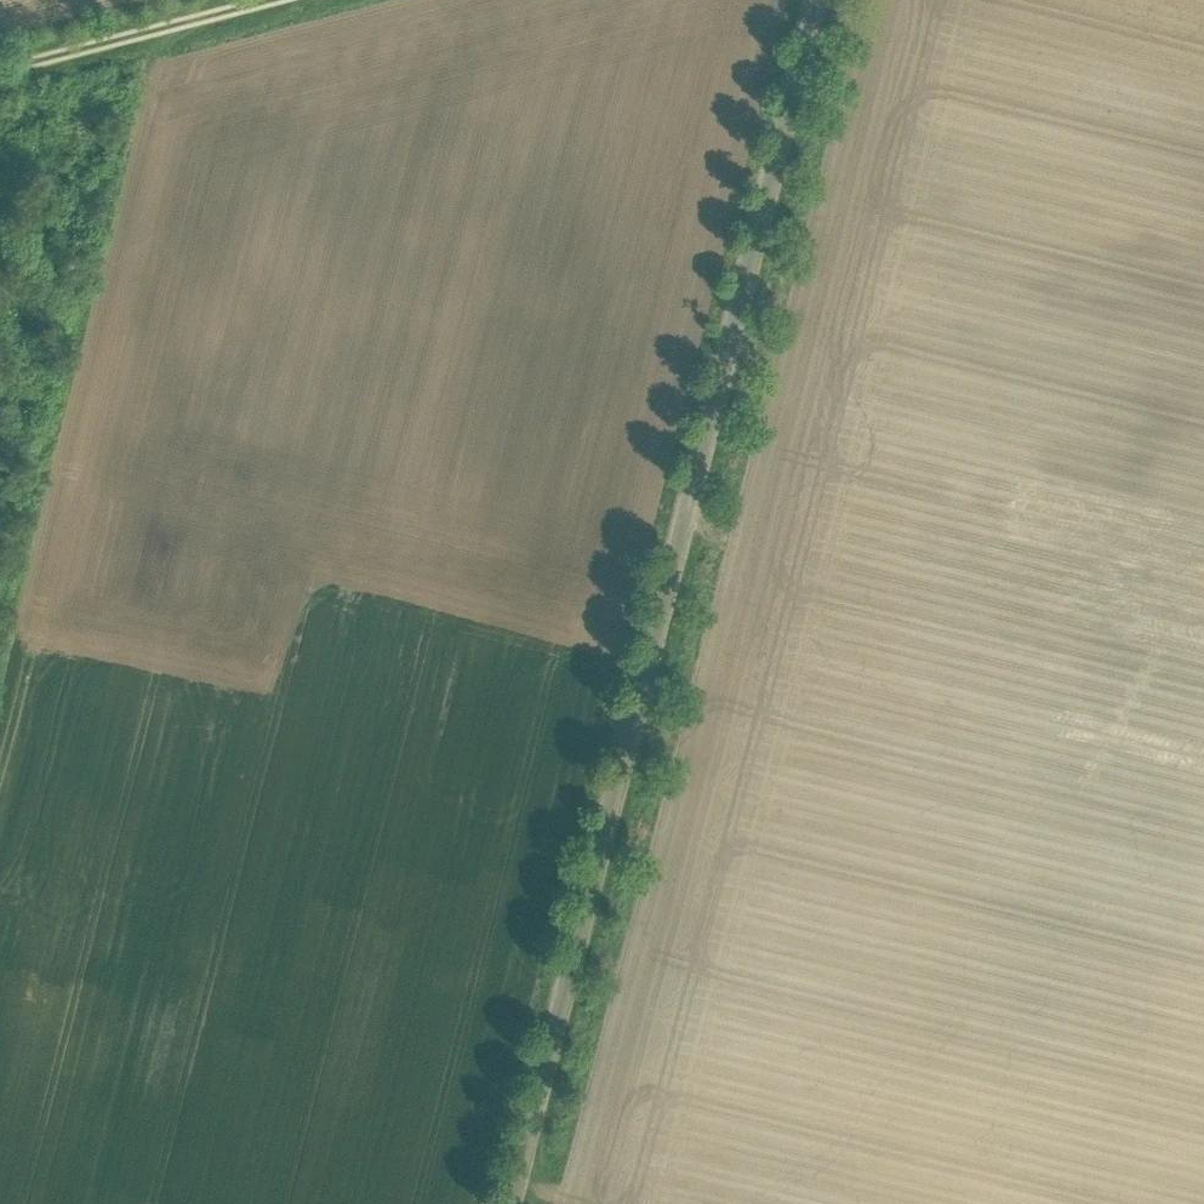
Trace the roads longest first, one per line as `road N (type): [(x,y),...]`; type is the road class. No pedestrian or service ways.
road 1 (unclassified): [(511,1203),(817,0)]
road 2 (unclassified): [(0,69),(265,0)]

